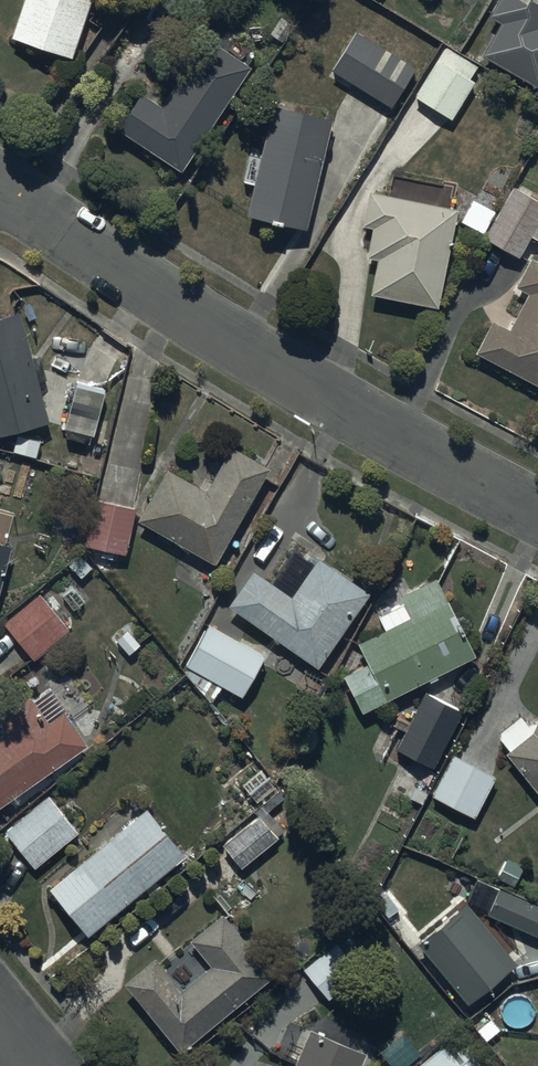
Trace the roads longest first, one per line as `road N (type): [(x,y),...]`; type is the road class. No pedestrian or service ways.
road 1 (residential): [(0,187),(225,340),(403,444),(537,511)]

